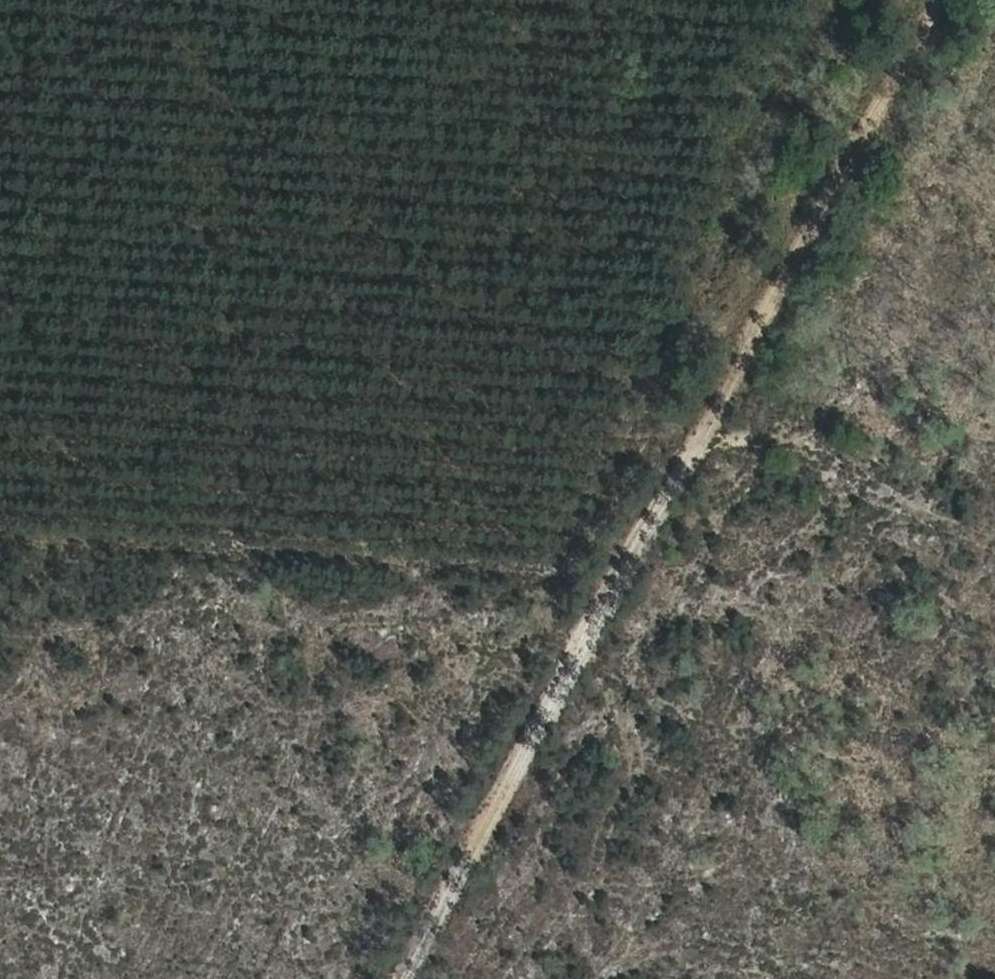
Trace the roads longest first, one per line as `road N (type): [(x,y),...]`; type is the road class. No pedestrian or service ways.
road 1 (track): [(940,0),(787,289),(623,565),(408,978)]

